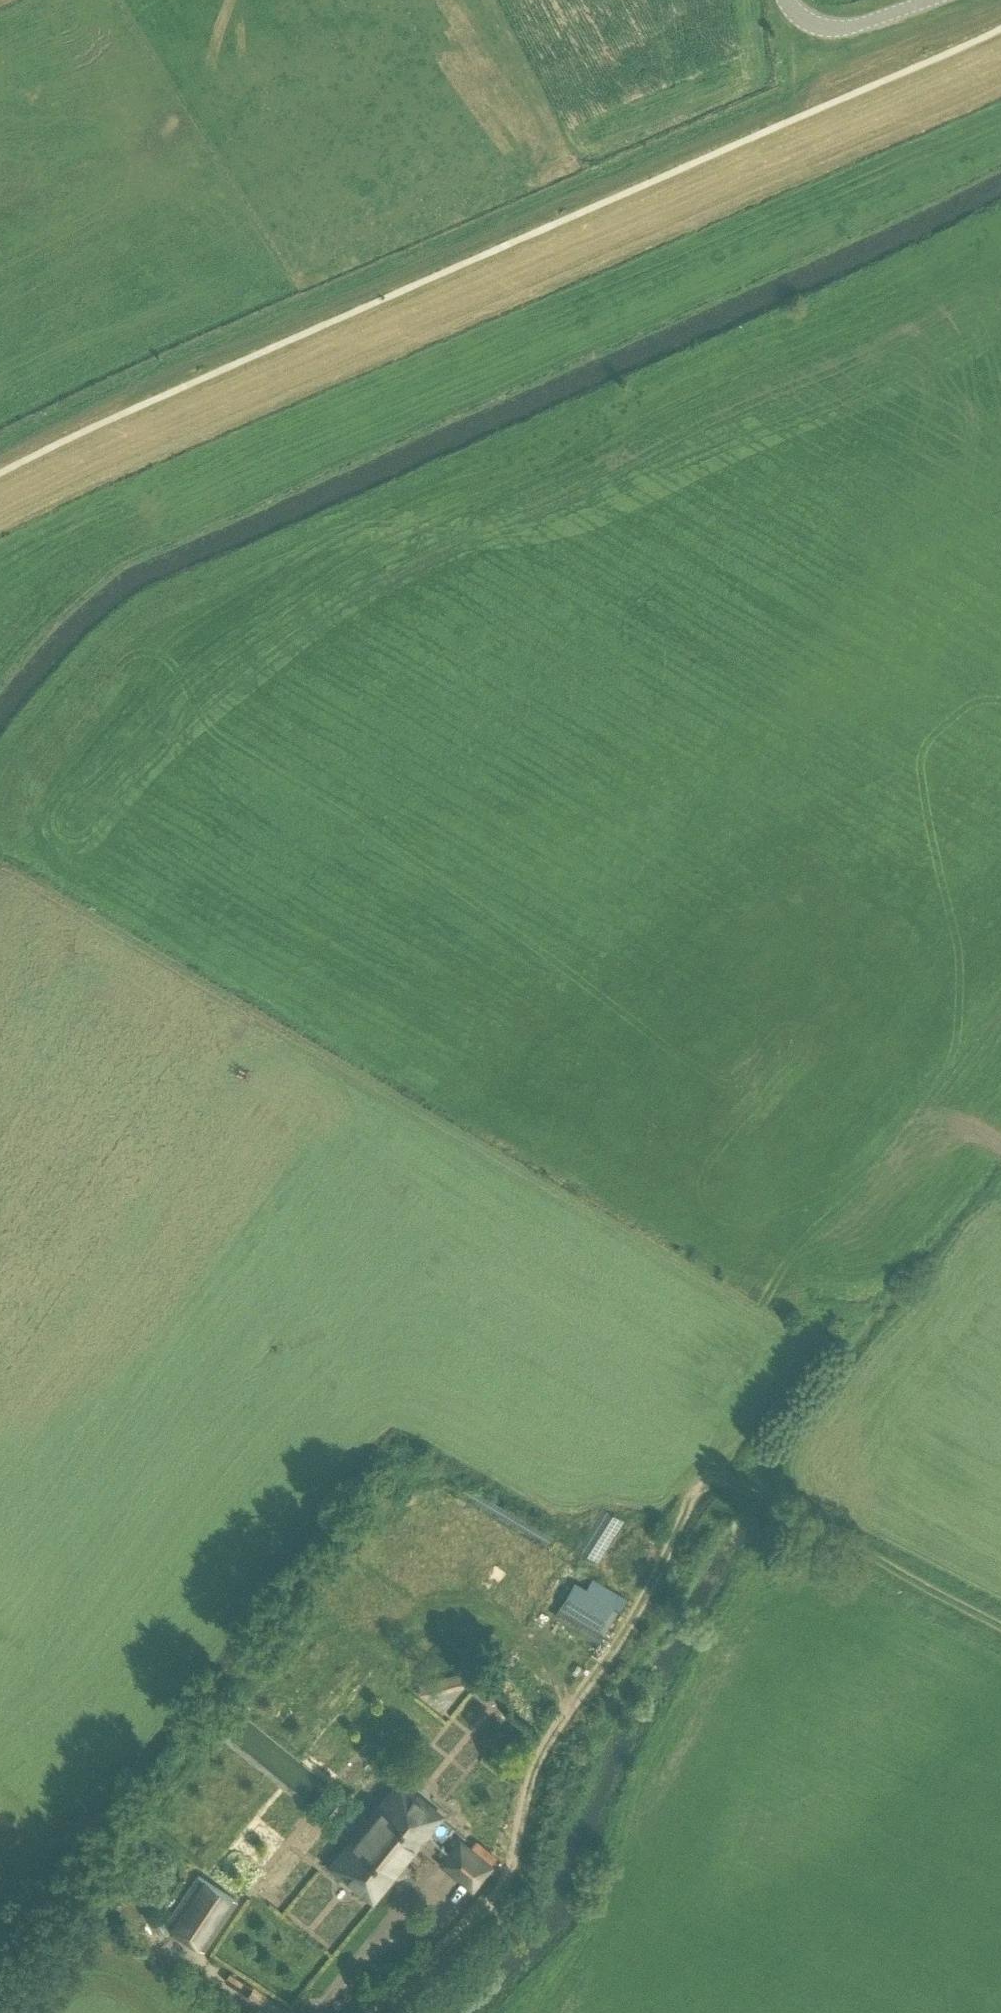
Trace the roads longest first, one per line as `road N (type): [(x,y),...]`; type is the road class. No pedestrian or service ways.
road 1 (unclassified): [(785,0),(804,21),(835,28),(928,0)]

